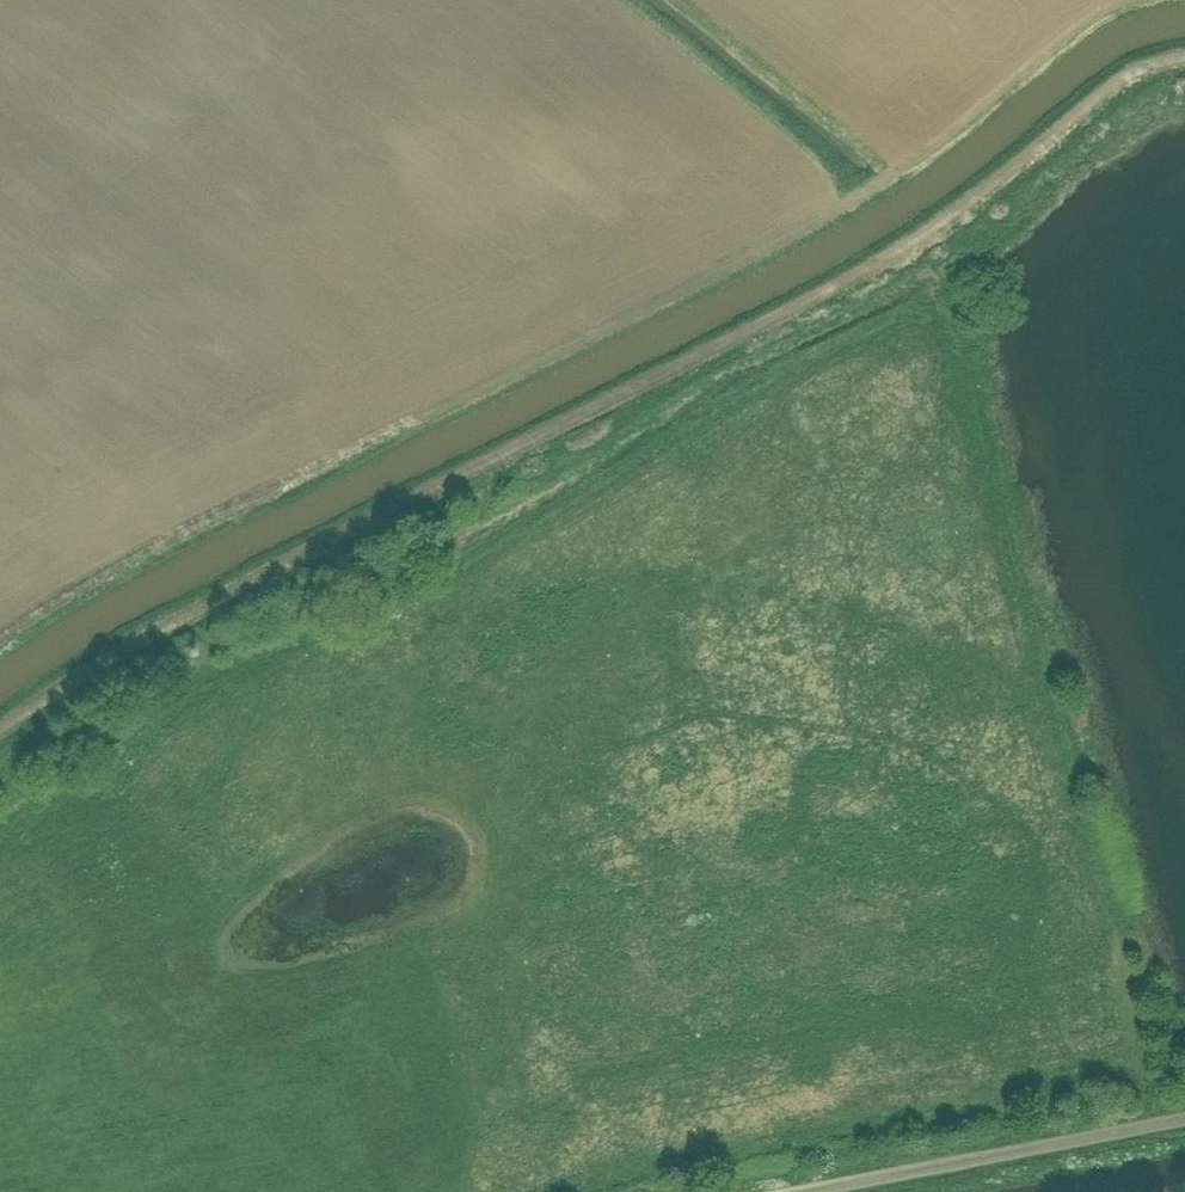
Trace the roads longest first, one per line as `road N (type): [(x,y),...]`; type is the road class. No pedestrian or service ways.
road 1 (unclassified): [(1184,1112),(772,1191)]

